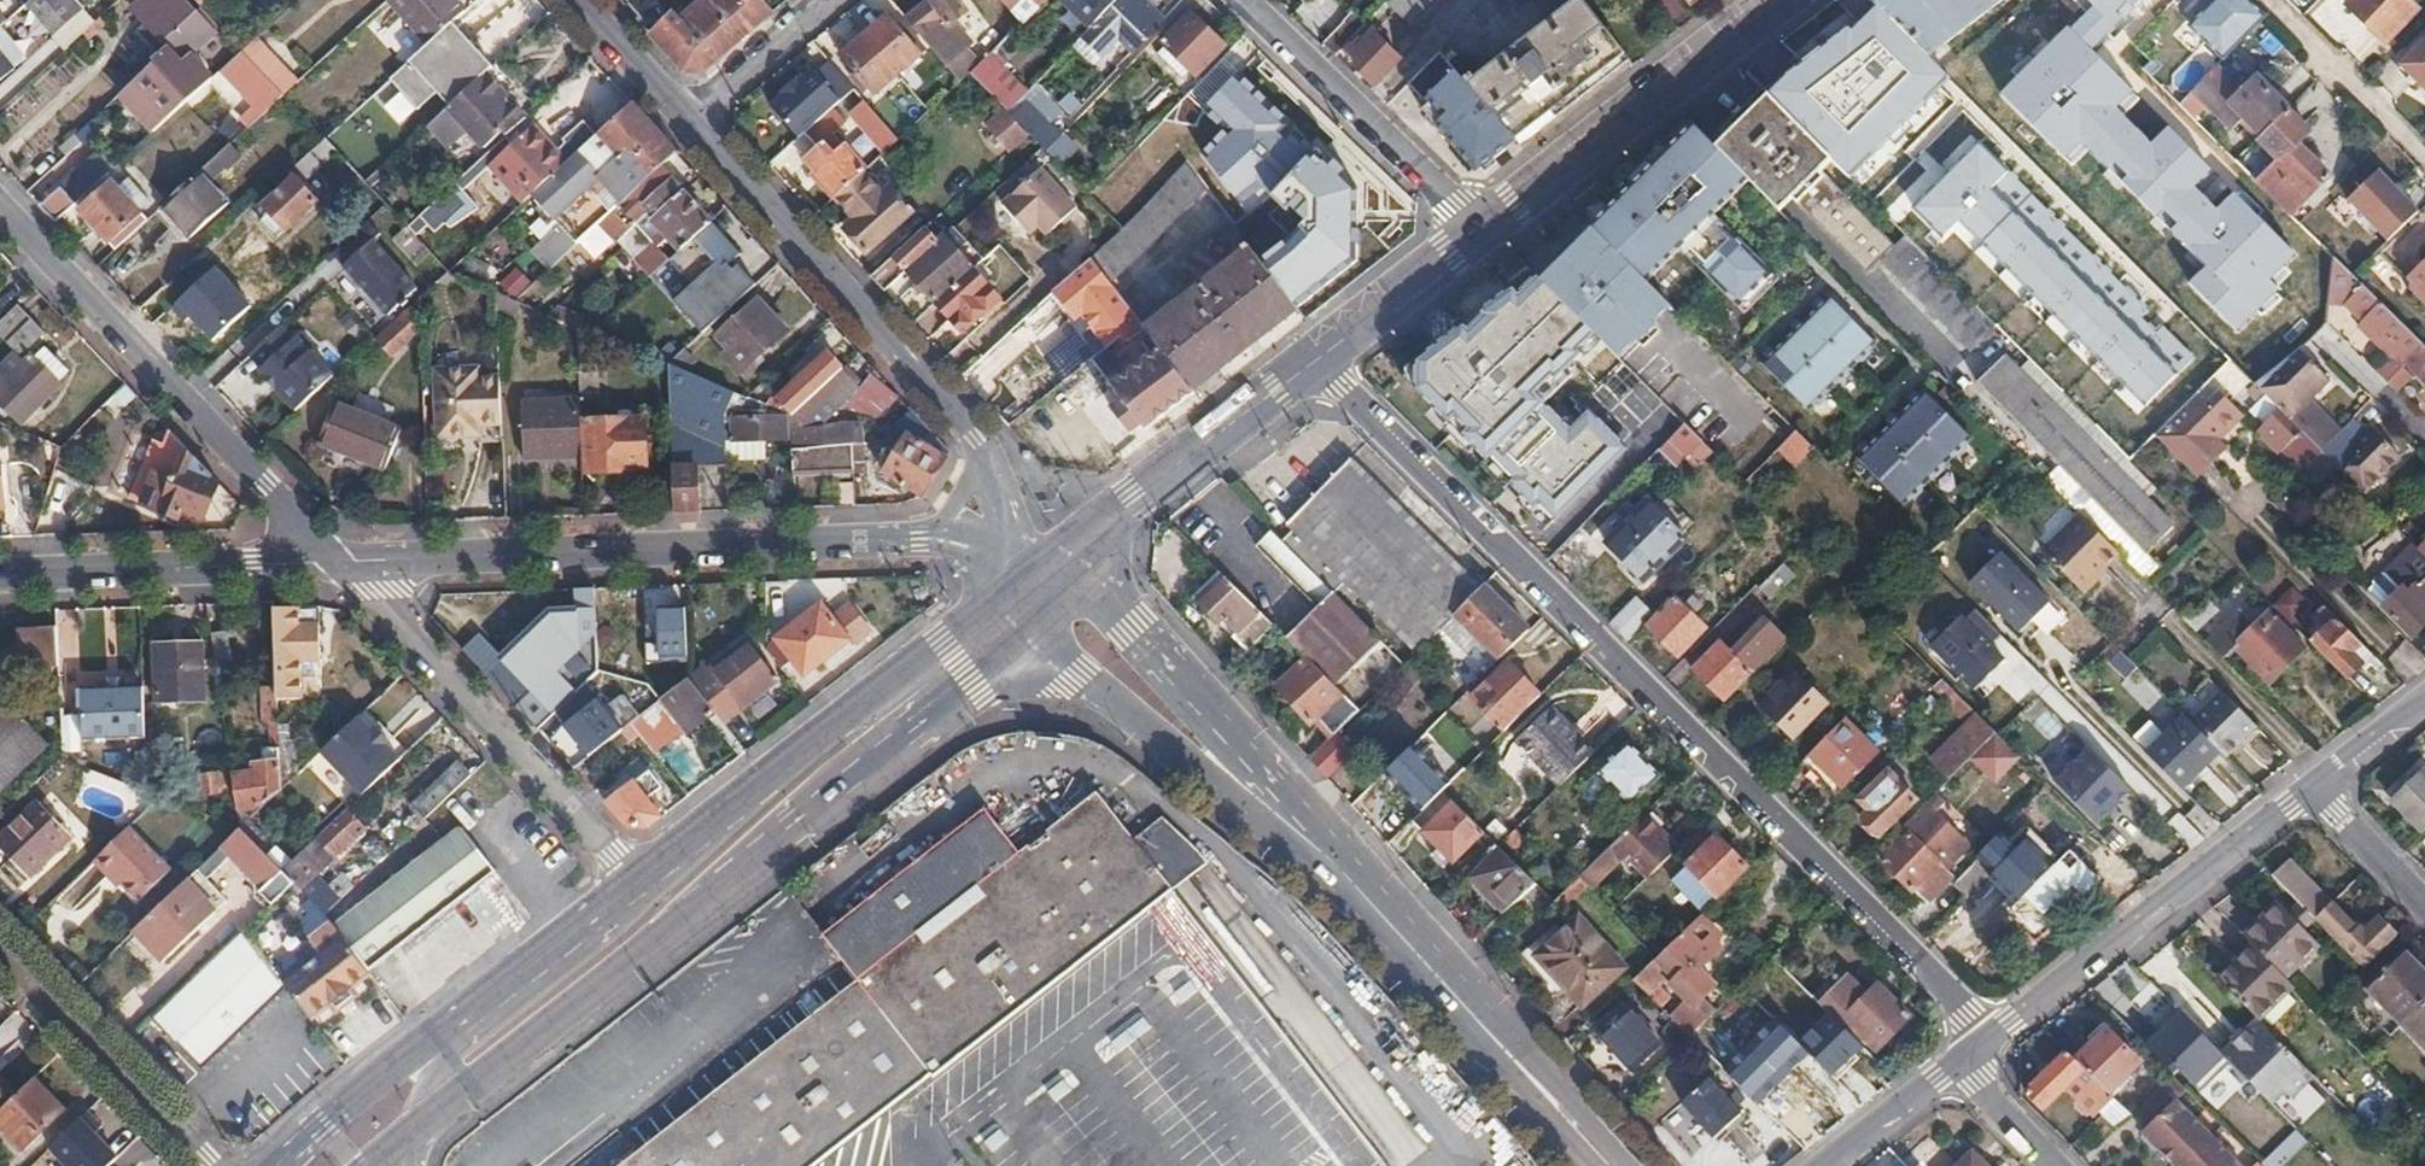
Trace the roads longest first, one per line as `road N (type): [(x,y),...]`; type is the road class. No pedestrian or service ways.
road 1 (residential): [(1317,357),(1991,1036)]
road 2 (primary): [(369,1165),(974,681)]
road 3 (residential): [(333,559),(917,541)]
road 4 (primary): [(1031,570),(628,890)]
road 5 (residential): [(0,206),(333,559)]
road 6 (primary): [(628,890),(271,1165)]
road 7 (residential): [(1610,1165),(1309,830)]
road 8 (residential): [(333,559),(628,890)]
road 9 (residential): [(692,119),(977,436)]
road 10 (residential): [(2314,790),(1991,1036)]
road 11 (residential): [(974,681),(1075,674),(1309,830)]
road 12 (primary): [(1485,229),(1783,0)]
road 13 (residential): [(1309,830),(1081,566)]
road 14 (residential): [(0,574),(333,559)]
road 15 (residential): [(1485,229),(1247,0)]
road 16 (residential): [(0,945),(211,1165)]
road 17 (primary): [(1140,496),(1317,357)]
road 18 (primary): [(1317,357),(1485,229)]
road 19 (unclassified): [(2277,0),(2424,148)]
road 20 (residential): [(832,0),(692,119)]
road 21 (residential): [(1960,1060),(1823,1165)]
road 22 (residential): [(581,0),(692,119)]
road 23 (residential): [(2314,790),(2424,903)]
road 24 (primary): [(974,681),(1081,566)]
road 25 (residential): [(1960,1060),(2055,1165)]
road 26 (residential): [(2424,704),(2314,790)]
road 27 (primary): [(1140,496),(1031,570)]
road 28 (residential): [(977,436),(1015,559)]
road 29 (residential): [(977,436),(971,480),(941,524),(917,541)]

